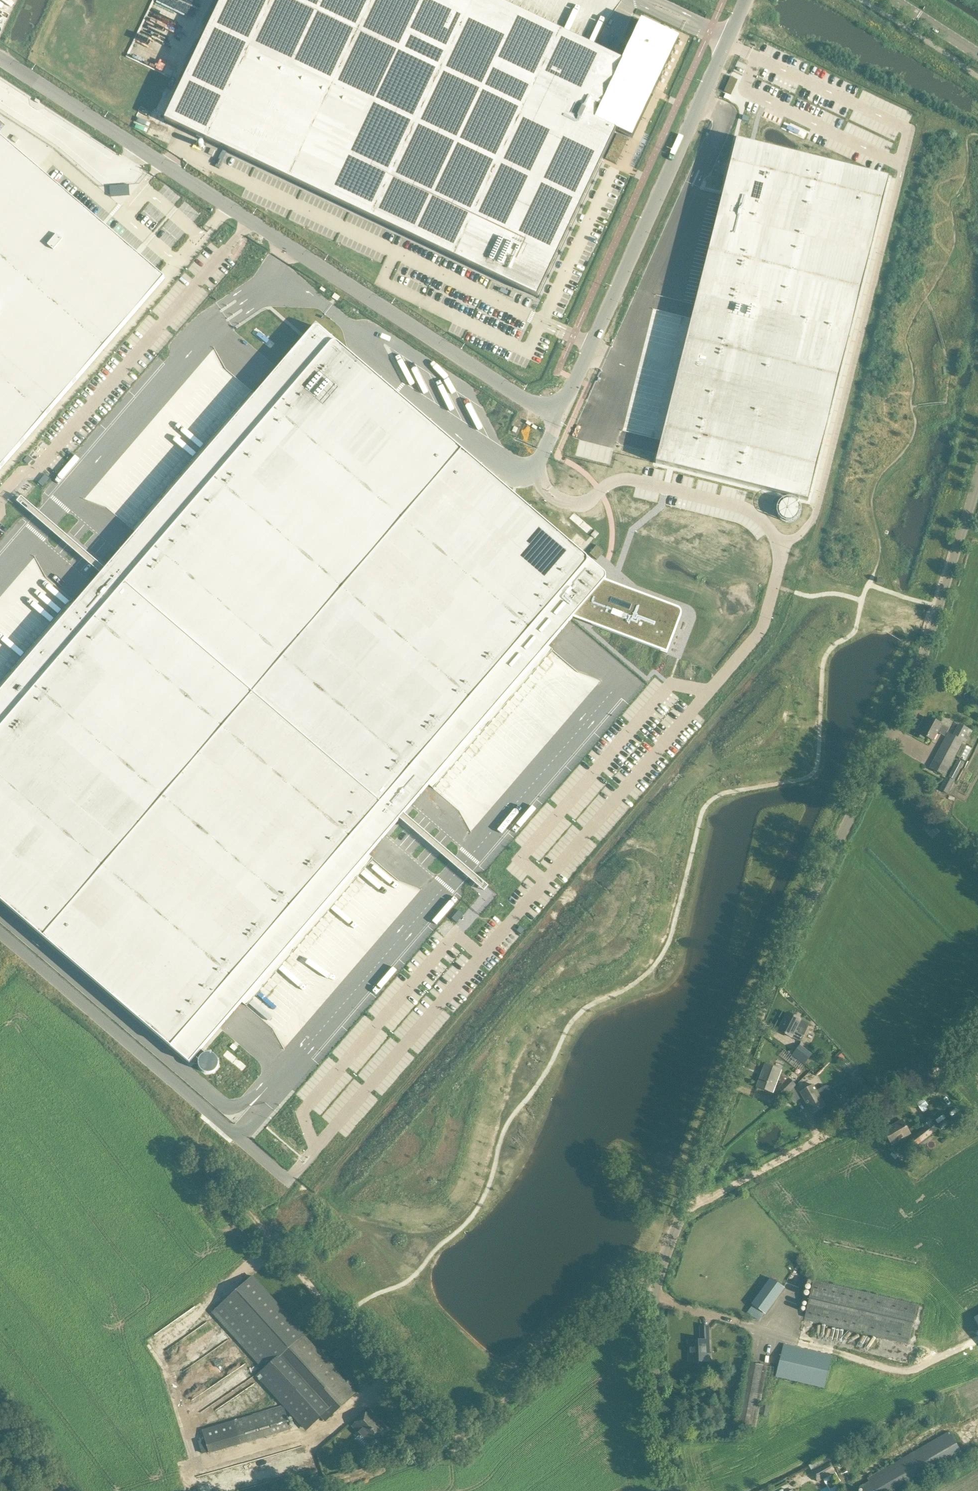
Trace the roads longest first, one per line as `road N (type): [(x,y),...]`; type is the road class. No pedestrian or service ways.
road 1 (unclassified): [(747,0),(567,399),(548,406),(529,403),(0,57)]
road 2 (unclassified): [(657,1279),(765,999),(934,623),(977,472)]
road 3 (unclassified): [(0,931),(292,1182)]
road 4 (track): [(683,1211),(935,1071),(977,1035)]
road 5 (unclassified): [(443,1446),(463,1437),(623,1297),(657,1279)]
road 6 (unclassified): [(674,1490),(654,1348),(657,1279)]
road 7 (track): [(443,1446),(303,1490)]

